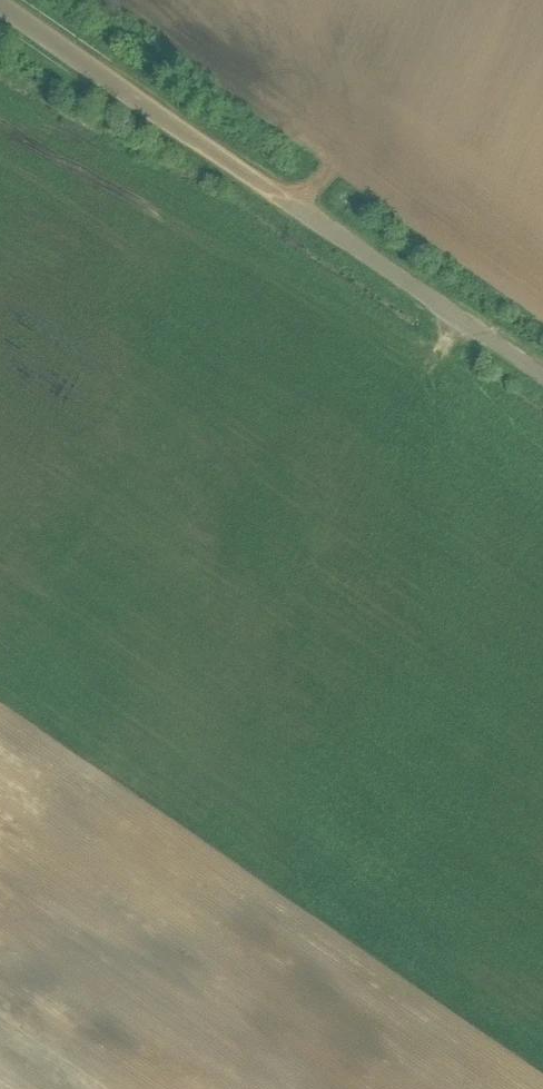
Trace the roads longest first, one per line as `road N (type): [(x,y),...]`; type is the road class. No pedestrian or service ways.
road 1 (unclassified): [(542,376),(0,8)]

